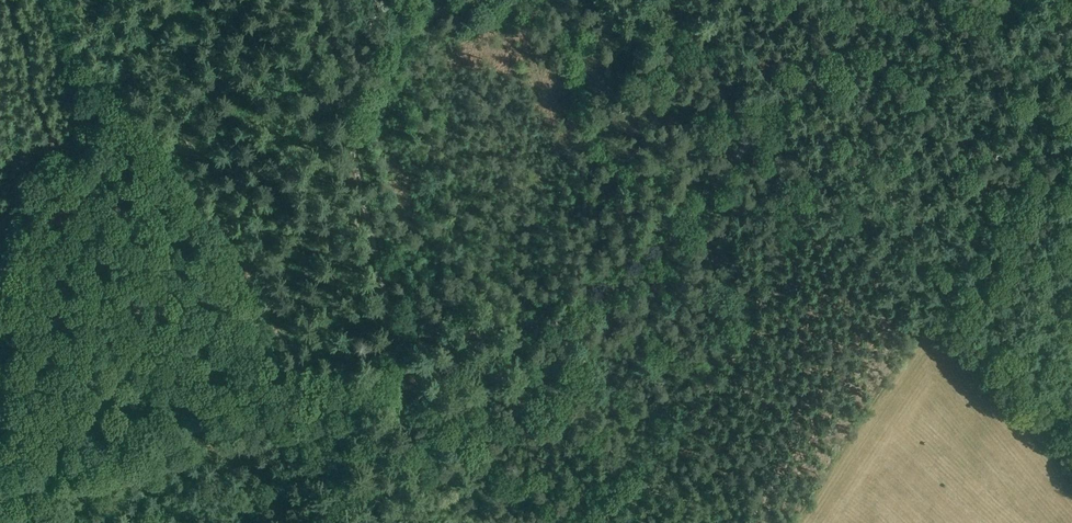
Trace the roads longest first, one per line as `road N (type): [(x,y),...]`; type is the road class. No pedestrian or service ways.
road 1 (track): [(399,381),(479,354),(630,259),(881,0)]
road 2 (track): [(0,477),(399,381)]
road 3 (track): [(322,0),(399,381)]
road 4 (track): [(964,0),(988,40),(993,69),(974,271),(989,281),(1071,260)]
road 5 (track): [(326,23),(106,130)]
road 6 (track): [(575,522),(399,381)]
road 7 (track): [(371,522),(399,381)]
road 8 (track): [(345,117),(379,82),(405,0)]

